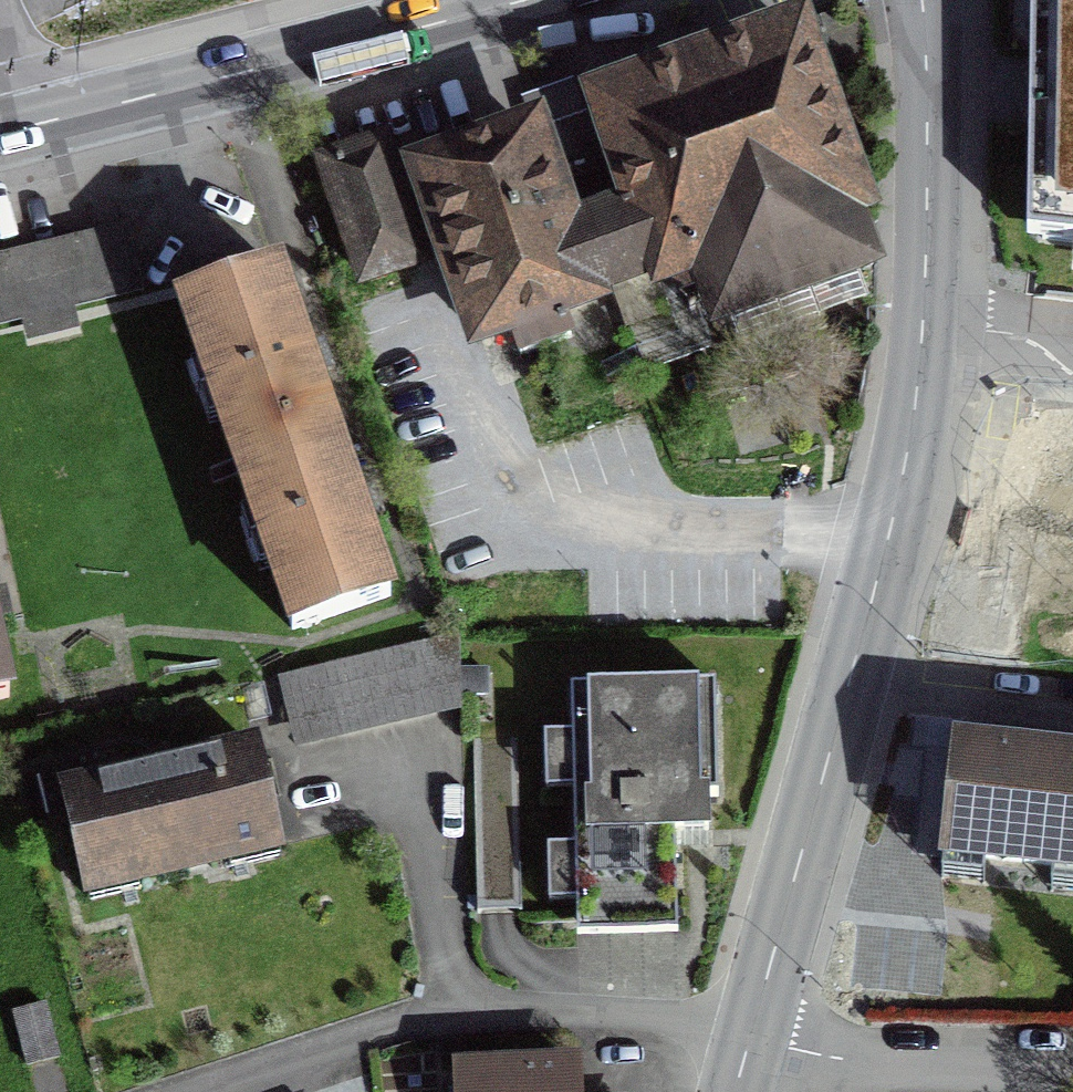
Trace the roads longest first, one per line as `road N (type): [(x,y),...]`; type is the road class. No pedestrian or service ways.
road 1 (residential): [(746,1041),(899,493),(925,299),(926,0)]
road 2 (residential): [(174,1091),(400,1023),(460,1015),(576,1008),(679,1016),(746,1041)]
road 3 (primary): [(7,126),(534,0)]

